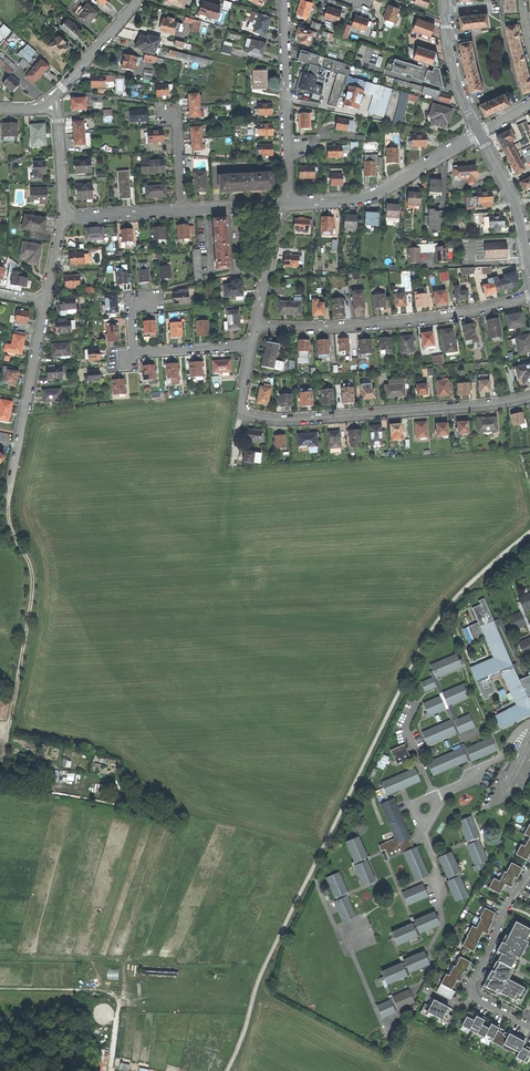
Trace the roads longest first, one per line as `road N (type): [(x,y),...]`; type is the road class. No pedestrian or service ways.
road 1 (track): [(226,1070),(268,959),(417,657),(459,592),(529,533)]
road 2 (track): [(11,482),(9,521),(32,575),(4,772),(66,789)]
road 3 (residential): [(240,414),(287,421),(529,397)]
road 4 (residential): [(257,326),(417,321),(529,297)]
road 5 (residential): [(283,204),(375,195),(480,134)]
road 6 (residential): [(284,0),(283,204)]
road 7 (residential): [(529,1028),(471,990),(507,906),(529,874)]
road 8 (residential): [(46,303),(11,482)]
road 9 (residential): [(529,270),(518,210),(480,134)]
road 10 (residential): [(447,0),(453,68),(480,134)]
road 11 (residential): [(53,100),(139,0)]
road 12 (residential): [(283,204),(257,326)]
road 13 (residential): [(62,218),(182,211)]

